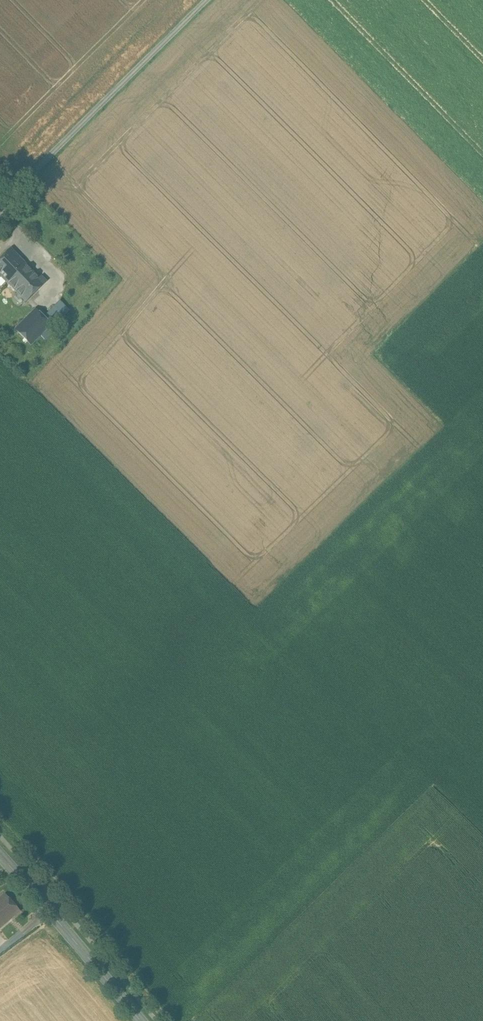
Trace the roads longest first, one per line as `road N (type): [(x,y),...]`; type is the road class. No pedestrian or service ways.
road 1 (track): [(0,207),(207,0)]
road 2 (secondary): [(147,1020),(0,851)]

